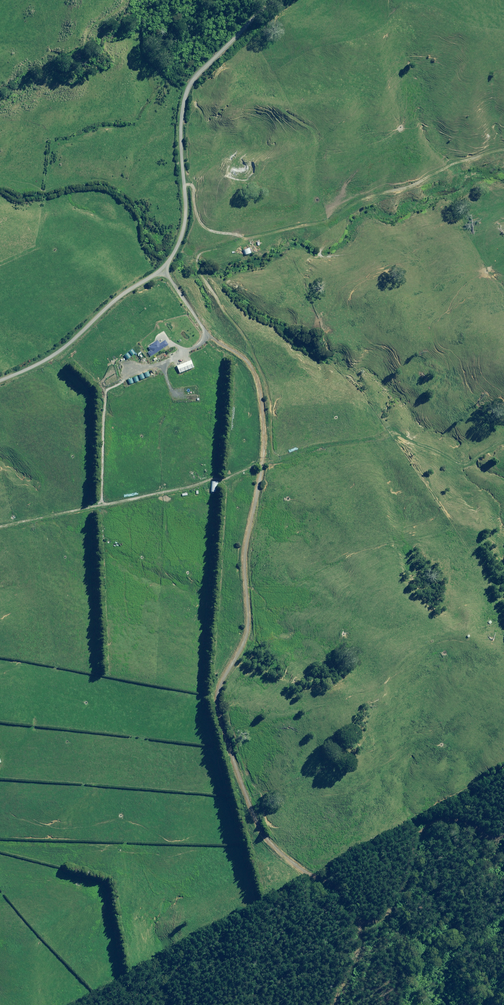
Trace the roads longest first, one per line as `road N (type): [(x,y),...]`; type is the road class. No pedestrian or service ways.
road 1 (track): [(360,925),(339,888),(293,863),(266,835),(216,694),(251,621),(245,547),(264,417),(249,364),(206,331),(163,270)]
road 2 (unclassified): [(0,382),(47,361),(168,263),(184,220),(178,129),(187,90),(272,0)]
road 3 (track): [(360,925),(396,899),(423,826),(446,812),(503,844)]

